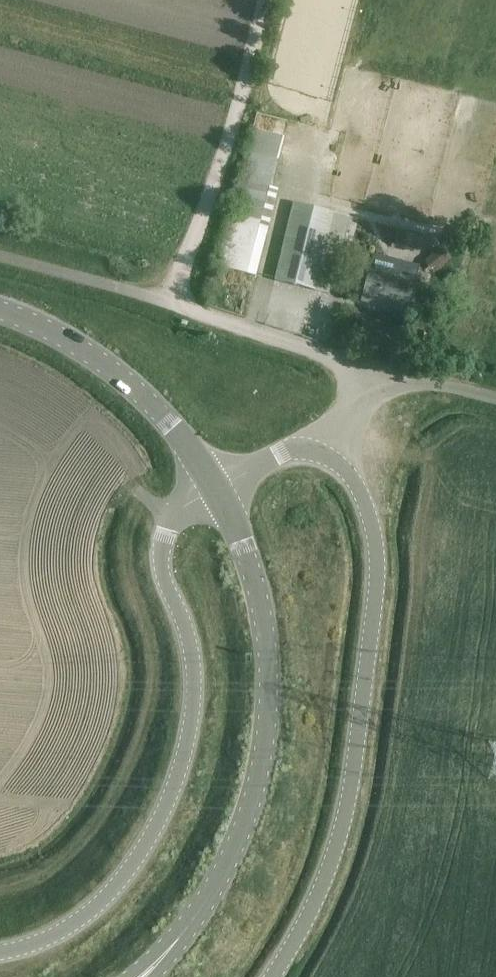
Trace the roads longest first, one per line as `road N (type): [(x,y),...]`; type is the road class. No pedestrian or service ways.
road 1 (unclassified): [(0,953),(69,928),(107,896),(168,801),(193,697),(192,659),(170,586),(171,530),(215,482)]
road 2 (unclassified): [(273,976),(321,894),(338,841),(373,627),(372,530),(361,489),(328,438)]
road 3 (secondary): [(142,976),(221,878),(268,746),(271,675),(262,609),(215,482)]
road 4 (secondary): [(215,482),(167,419),(97,358),(0,312)]
road 5 (unclassified): [(398,378),(167,304)]
road 6 (unclassified): [(215,482),(328,438)]

